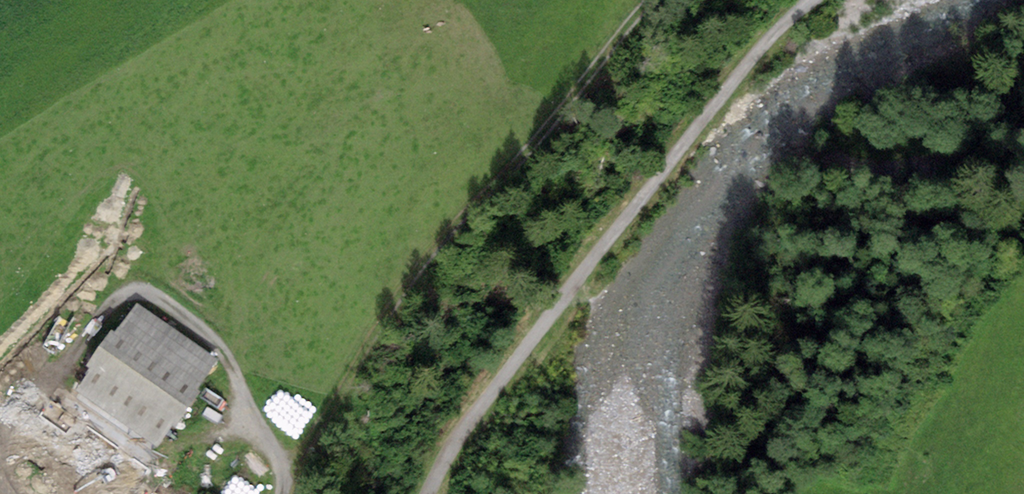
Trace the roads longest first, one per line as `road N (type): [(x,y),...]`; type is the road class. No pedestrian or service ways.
road 1 (track): [(826,0),(782,37),(480,418),(434,493)]
road 2 (track): [(276,456),(295,447),(348,339),(436,191),(617,0)]

